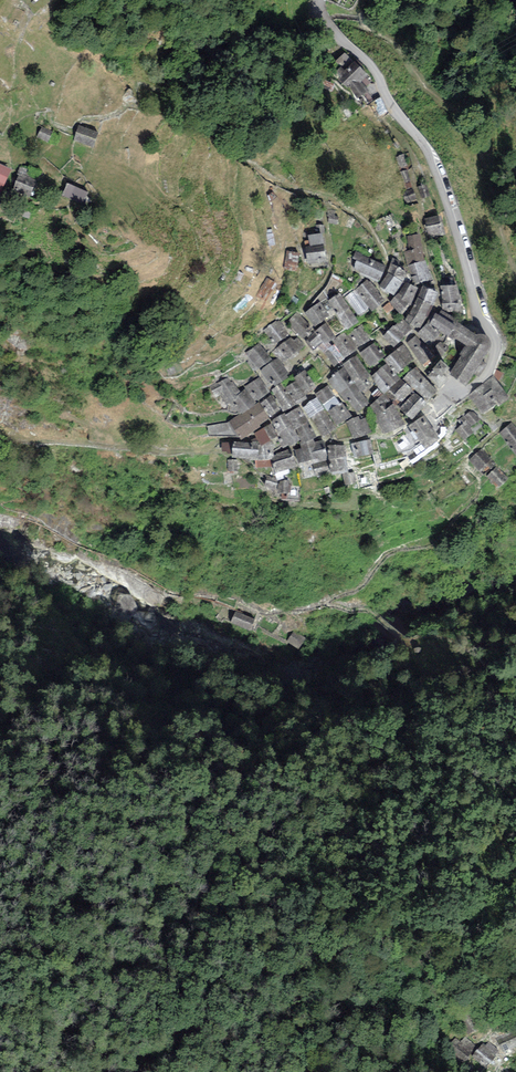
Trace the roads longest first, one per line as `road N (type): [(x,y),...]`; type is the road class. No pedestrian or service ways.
road 1 (residential): [(443,402),(486,375),(494,345),(435,165),(318,0)]

